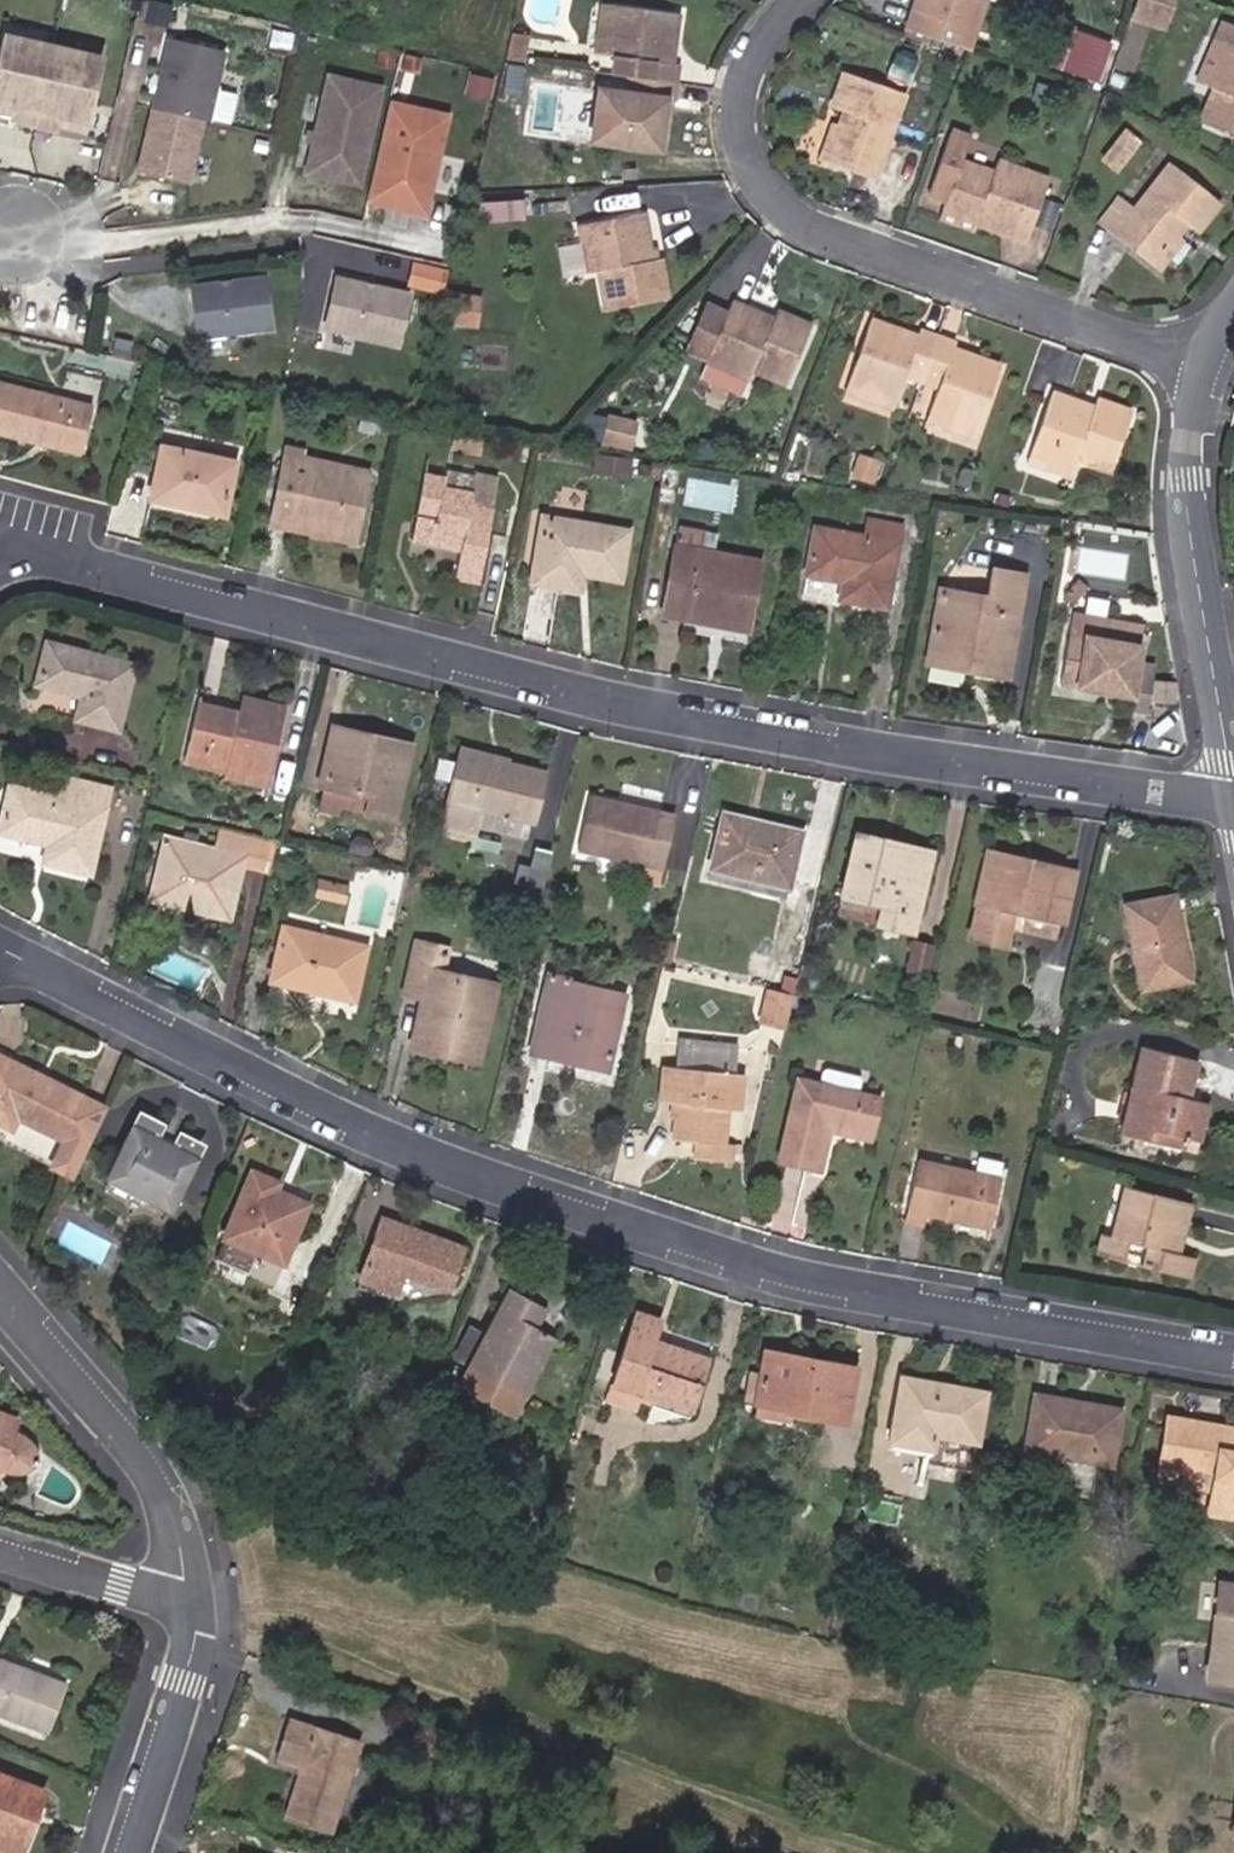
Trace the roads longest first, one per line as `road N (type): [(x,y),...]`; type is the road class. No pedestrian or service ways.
road 1 (residential): [(3,953),(482,1177),(879,1291),(1233,1351)]
road 2 (residential): [(1233,806),(835,740),(230,598),(77,565),(0,558)]
road 3 (residential): [(1211,348),(1048,308),(766,195),(744,151),(741,66),(755,33),(791,0)]
road 4 (residential): [(1233,800),(1200,576),(1193,437),(1211,348)]
road 5 (residential): [(191,1610),(196,1566),(177,1490),(0,1287)]
road 6 (residential): [(129,1852),(183,1687),(191,1610)]
road 7 (residential): [(191,1610),(0,1550)]

